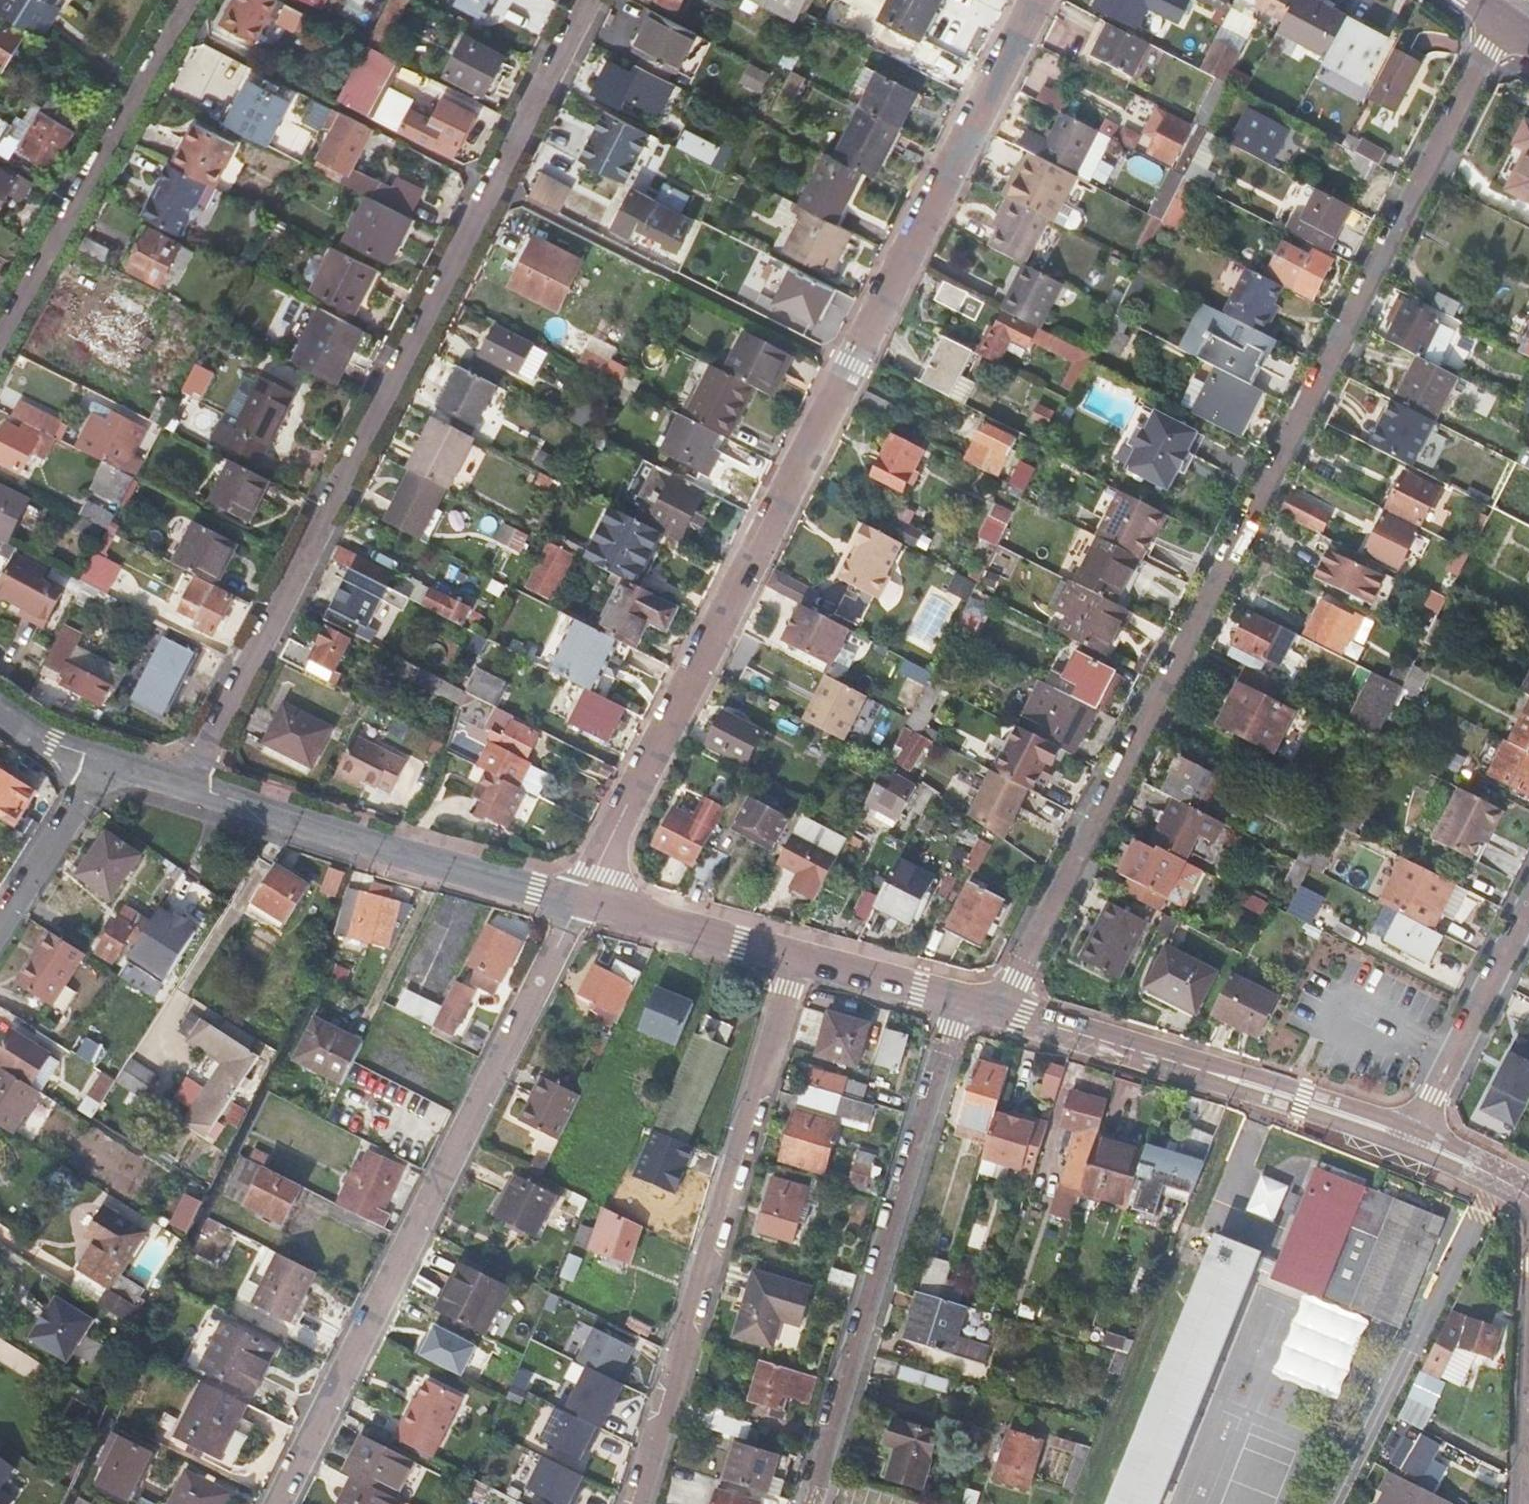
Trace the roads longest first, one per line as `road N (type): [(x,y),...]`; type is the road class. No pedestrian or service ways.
road 1 (residential): [(1503,21),(1306,440),(1002,1011)]
road 2 (residential): [(1041,0),(866,369),(580,900)]
road 3 (residential): [(598,0),(504,192),(183,789)]
road 4 (track): [(189,27),(866,369)]
road 5 (residential): [(580,900),(280,1503)]
road 6 (residential): [(797,958),(633,1503)]
road 7 (residential): [(812,1503),(959,1001)]
road 8 (unclassified): [(1409,1138),(1002,1011)]
road 9 (unclassified): [(580,900),(183,789)]
road 10 (residential): [(203,0),(0,348)]
road 11 (residential): [(1409,1138),(1528,906)]
road 12 (unclassified): [(797,958),(580,900)]
road 13 (residential): [(100,763),(0,927)]
road 14 (unclassified): [(959,1001),(797,958)]
road 15 (unclassified): [(1528,1199),(1409,1138)]

